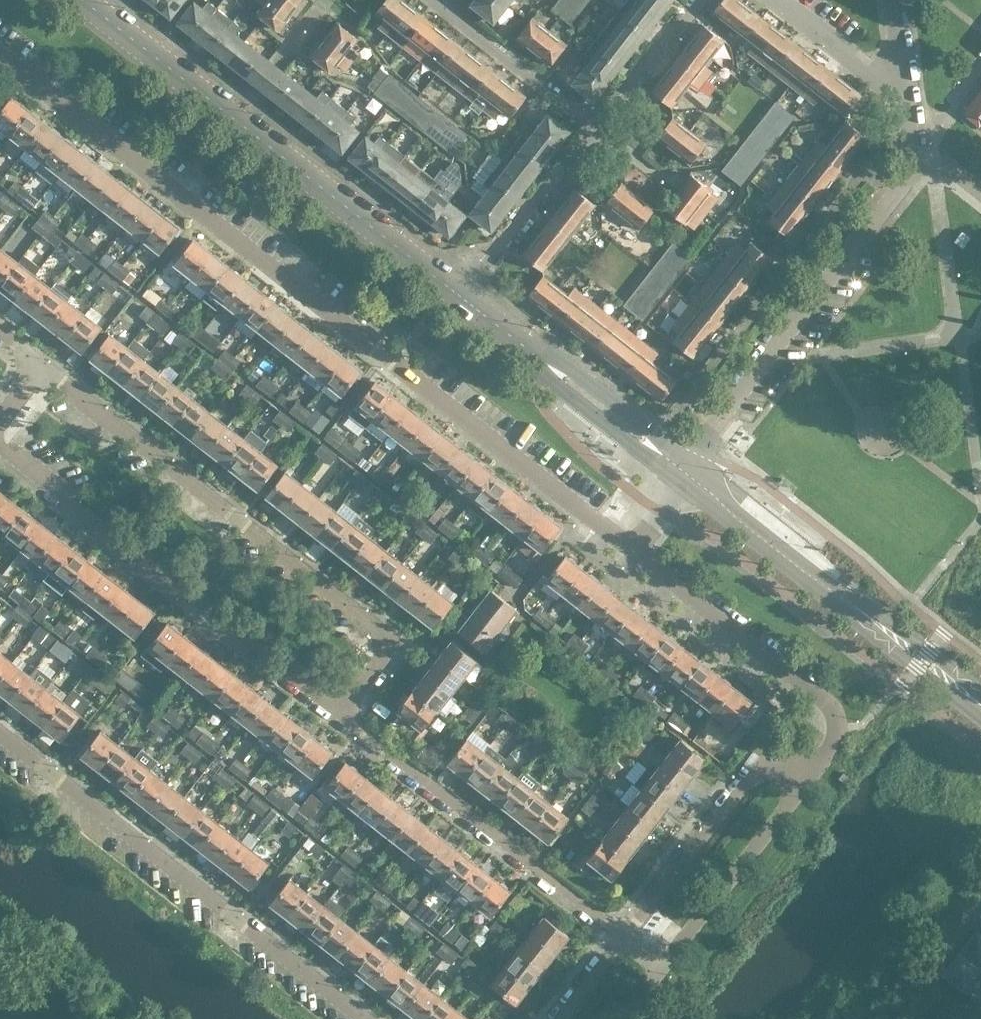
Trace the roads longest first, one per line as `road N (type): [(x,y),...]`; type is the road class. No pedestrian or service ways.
road 1 (residential): [(618,550),(0,60)]
road 2 (residential): [(335,724),(394,648),(40,368)]
road 3 (tertiary): [(466,299),(93,0)]
road 4 (residential): [(361,1018),(0,739)]
road 5 (residential): [(677,462),(907,166),(908,99)]
road 6 (residential): [(0,461),(335,724)]
road 7 (tertiary): [(980,706),(736,518),(677,462)]
road 8 (residential): [(335,724),(629,937)]
road 9 (residential): [(804,783),(843,728),(837,710),(618,550)]
road 10 (tertiary): [(677,462),(466,299)]
road 11 (residential): [(804,783),(753,778),(629,937)]
road 12 (residential): [(664,965),(804,783)]
road 13 (residential): [(466,299),(600,130)]
road 14 (residential): [(600,130),(441,6)]
road 15 (residential): [(600,130),(700,0)]
road 16 (residential): [(908,99),(779,0)]

